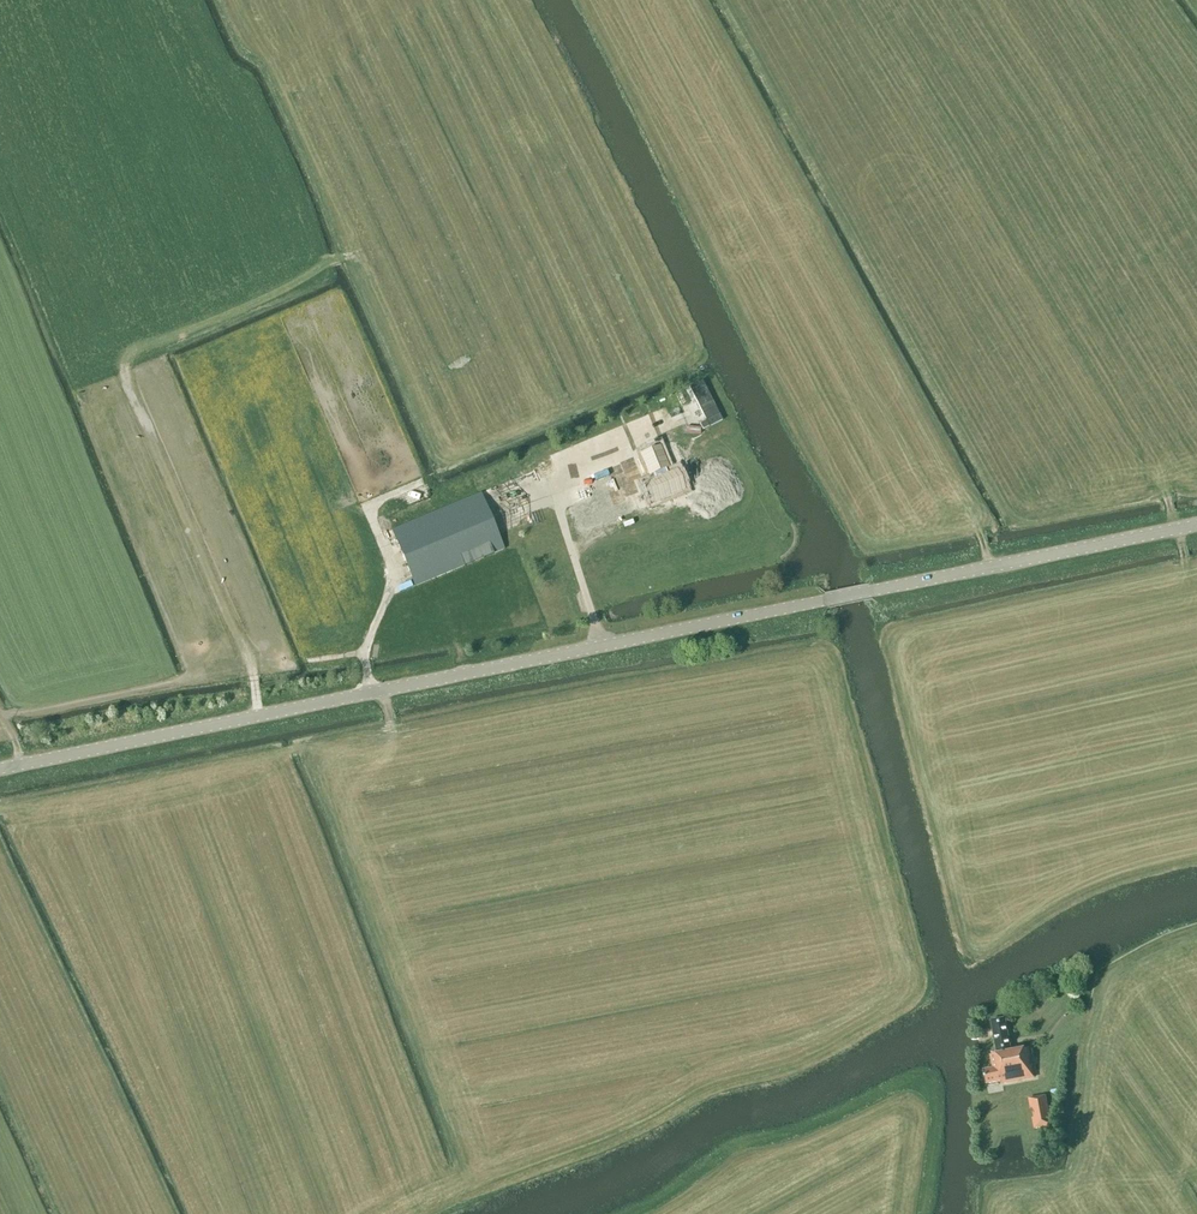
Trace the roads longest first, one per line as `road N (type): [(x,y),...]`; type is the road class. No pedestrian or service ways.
road 1 (tertiary): [(820,601),(0,770)]
road 2 (tertiary): [(820,601),(1196,525)]

